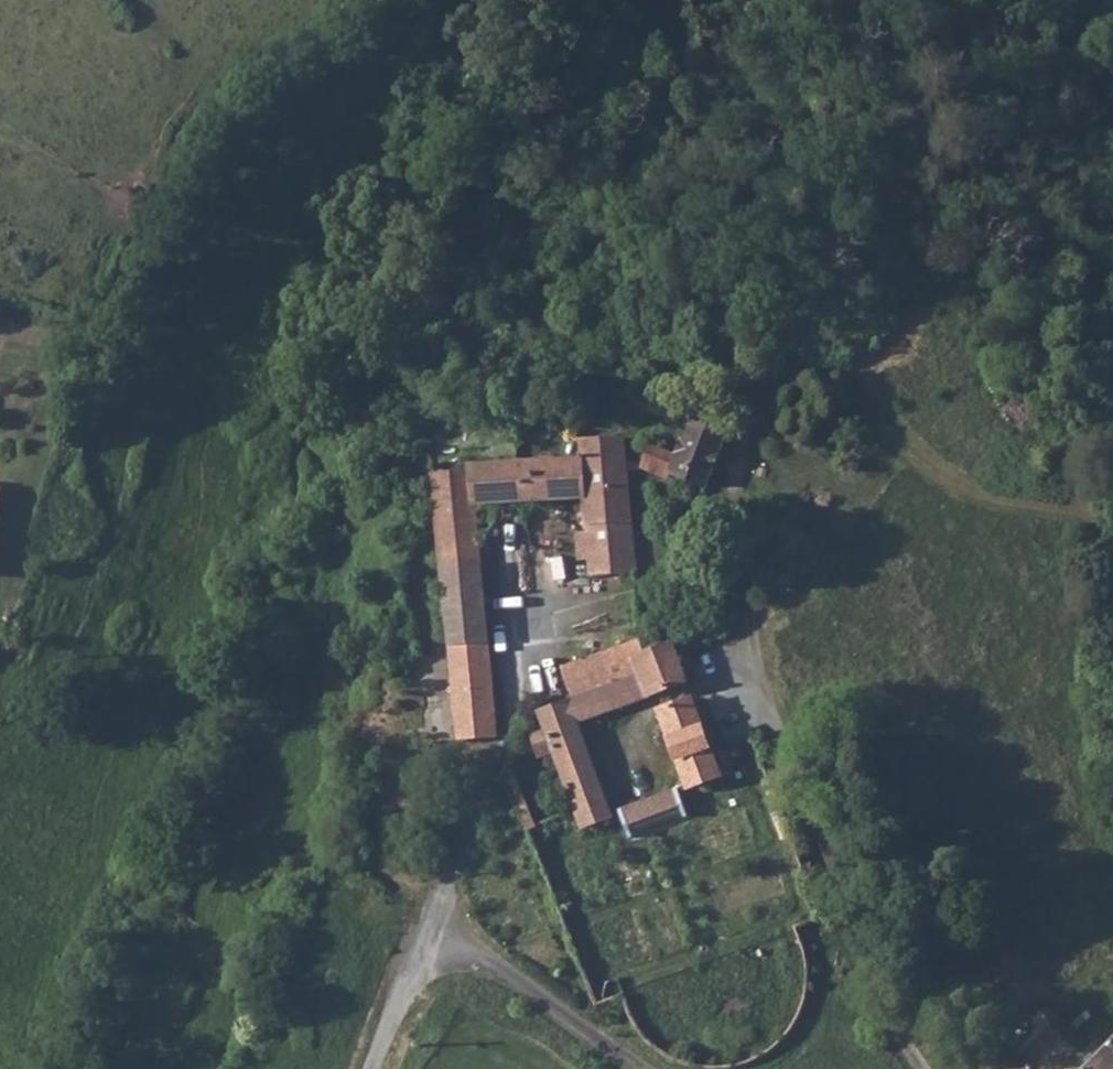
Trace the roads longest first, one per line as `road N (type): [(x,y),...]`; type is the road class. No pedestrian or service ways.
road 1 (unclassified): [(374,1068),(420,973),(444,953),(473,952),(652,1068)]

